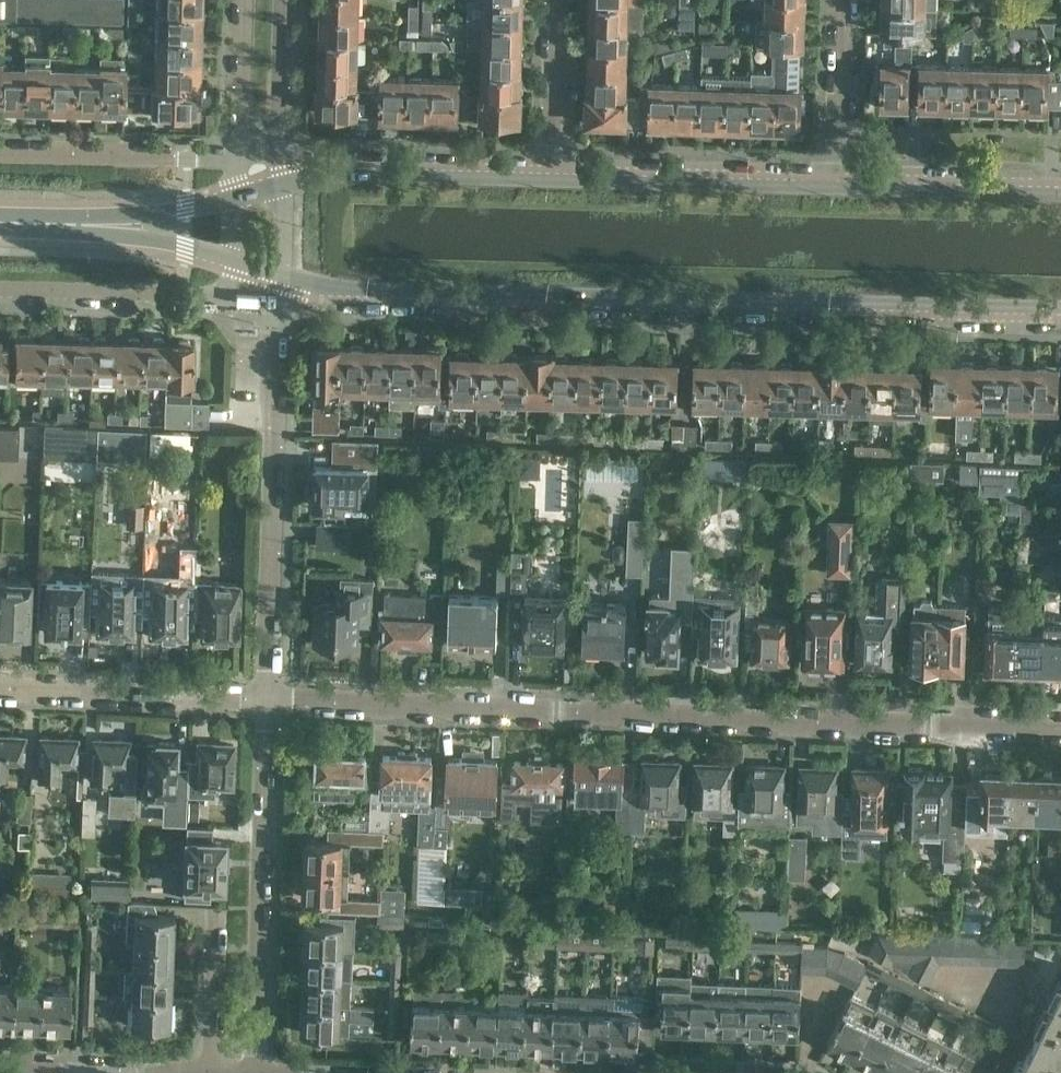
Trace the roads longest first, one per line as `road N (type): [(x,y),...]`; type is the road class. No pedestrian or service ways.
road 1 (residential): [(260,272),(342,288),(1060,310)]
road 2 (residential): [(264,703),(1060,733)]
road 3 (residential): [(264,703),(276,545),(274,304),(260,272)]
road 4 (residential): [(255,1072),(264,703)]
road 5 (unclassified): [(837,188),(559,179)]
road 6 (residential): [(559,179),(326,172),(288,182)]
road 7 (residential): [(0,291),(224,299),(260,272)]
road 8 (residential): [(0,692),(264,703)]
road 9 (residential): [(238,161),(0,157)]
road 10 (unclassified): [(1060,196),(837,188)]
road 11 (residential): [(67,225),(186,247),(260,272)]
road 12 (unclassified): [(842,0),(837,188)]
road 13 (residential): [(288,182),(279,127),(280,0)]
road 14 (residential): [(559,179),(560,0)]
road 15 (residential): [(233,198),(186,212),(67,225)]
road 16 (residential): [(245,0),(238,161)]
road 17 (residential): [(209,1072),(217,912)]

